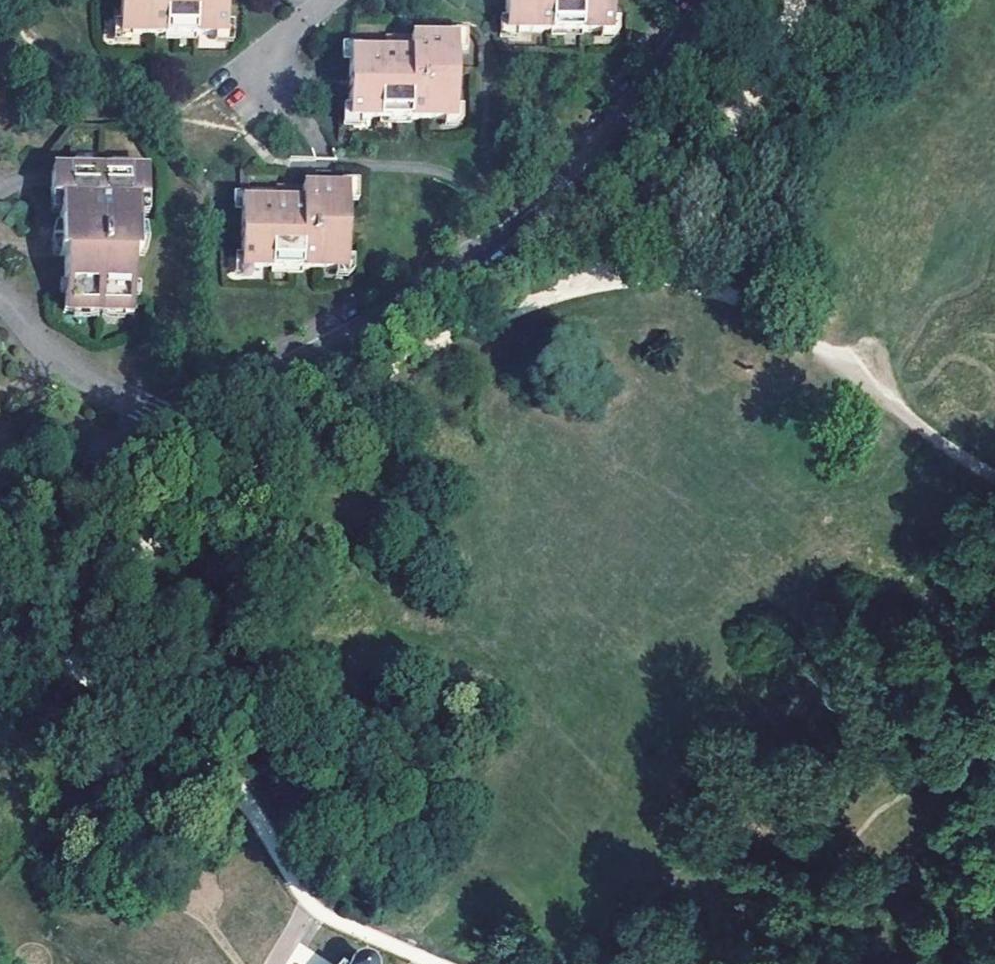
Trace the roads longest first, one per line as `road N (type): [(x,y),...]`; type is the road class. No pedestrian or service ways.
road 1 (residential): [(163,418),(206,410),(403,301),(529,217),(613,129),(709,0)]
road 2 (residential): [(163,418),(58,359),(0,297)]
road 3 (residential): [(226,106),(271,77),(295,27),(327,0)]

